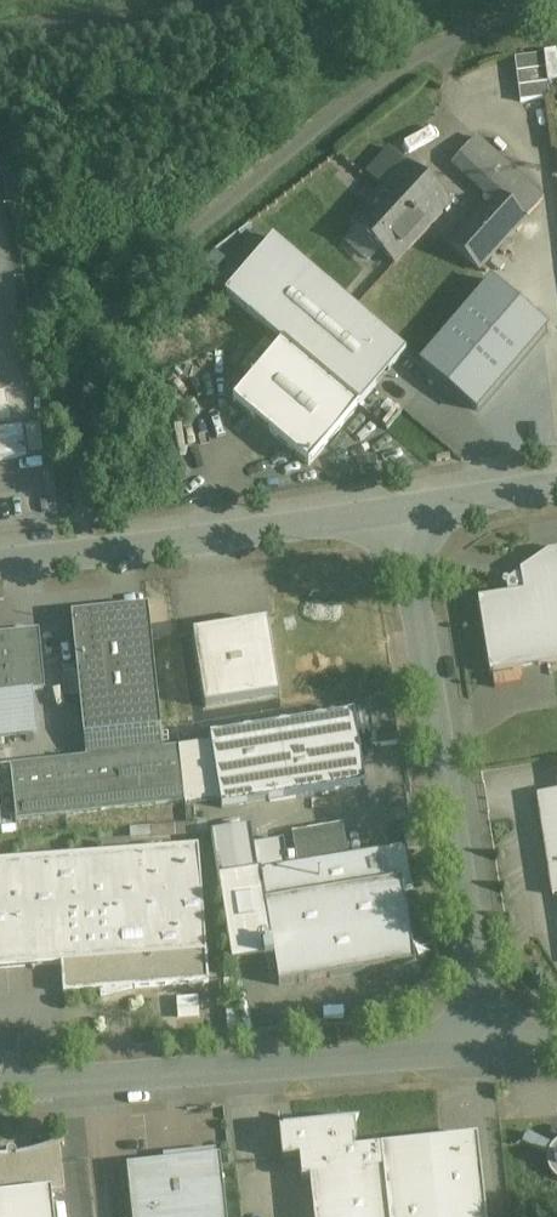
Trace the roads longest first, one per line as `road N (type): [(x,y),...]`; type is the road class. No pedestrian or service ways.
road 1 (unclassified): [(413,509),(486,1049)]
road 2 (unclassified): [(486,1049),(0,1086)]
road 3 (residential): [(413,509),(0,563)]
road 4 (residential): [(556,487),(413,509)]

